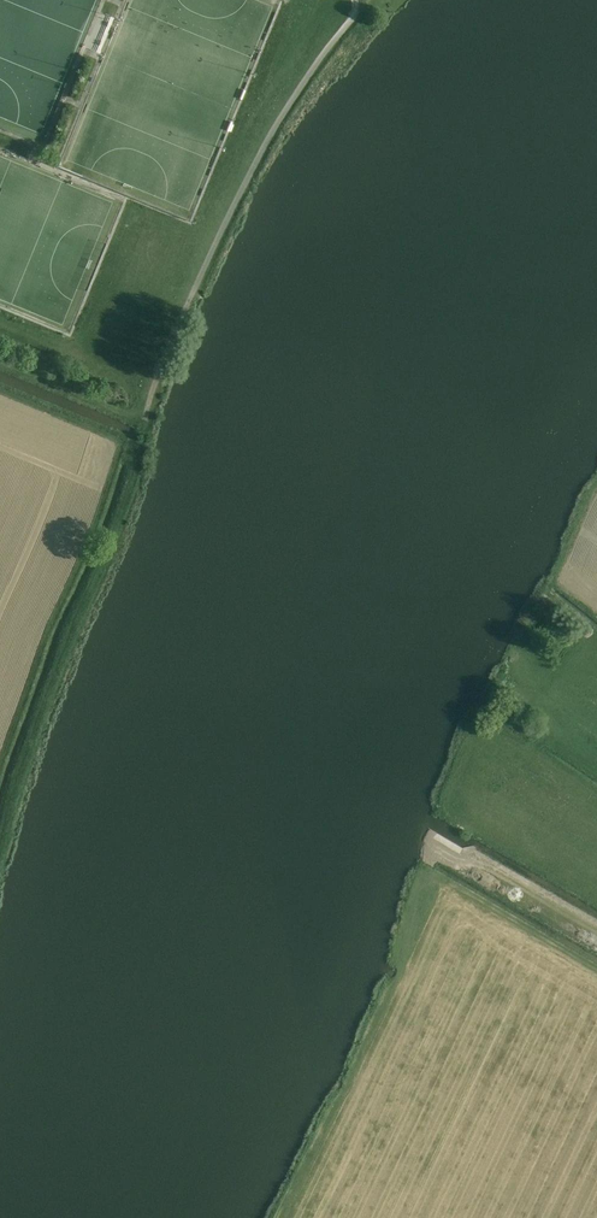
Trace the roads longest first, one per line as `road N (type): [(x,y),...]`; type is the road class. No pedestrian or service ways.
road 1 (track): [(145,419),(178,326),(258,156),(357,0)]

